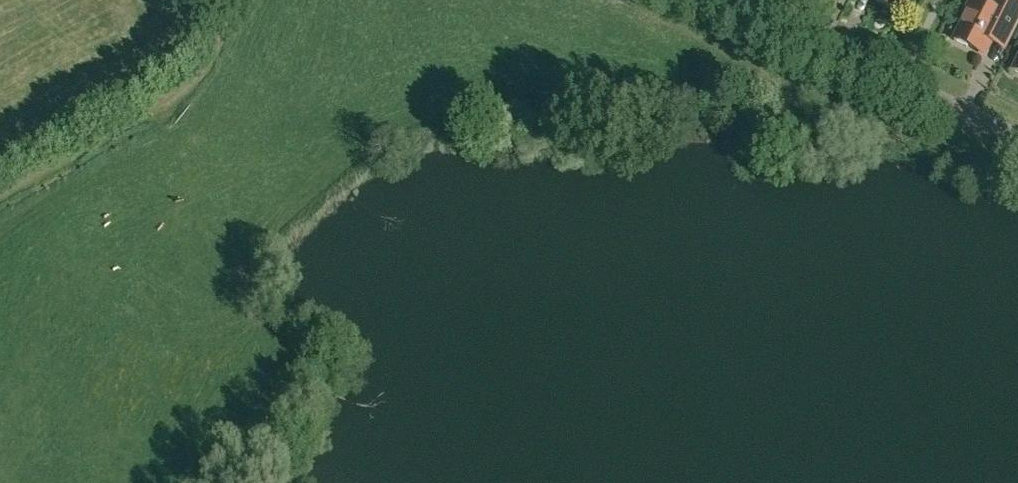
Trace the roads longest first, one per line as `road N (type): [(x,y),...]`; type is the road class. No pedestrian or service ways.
road 1 (residential): [(1017,138),(735,0)]

